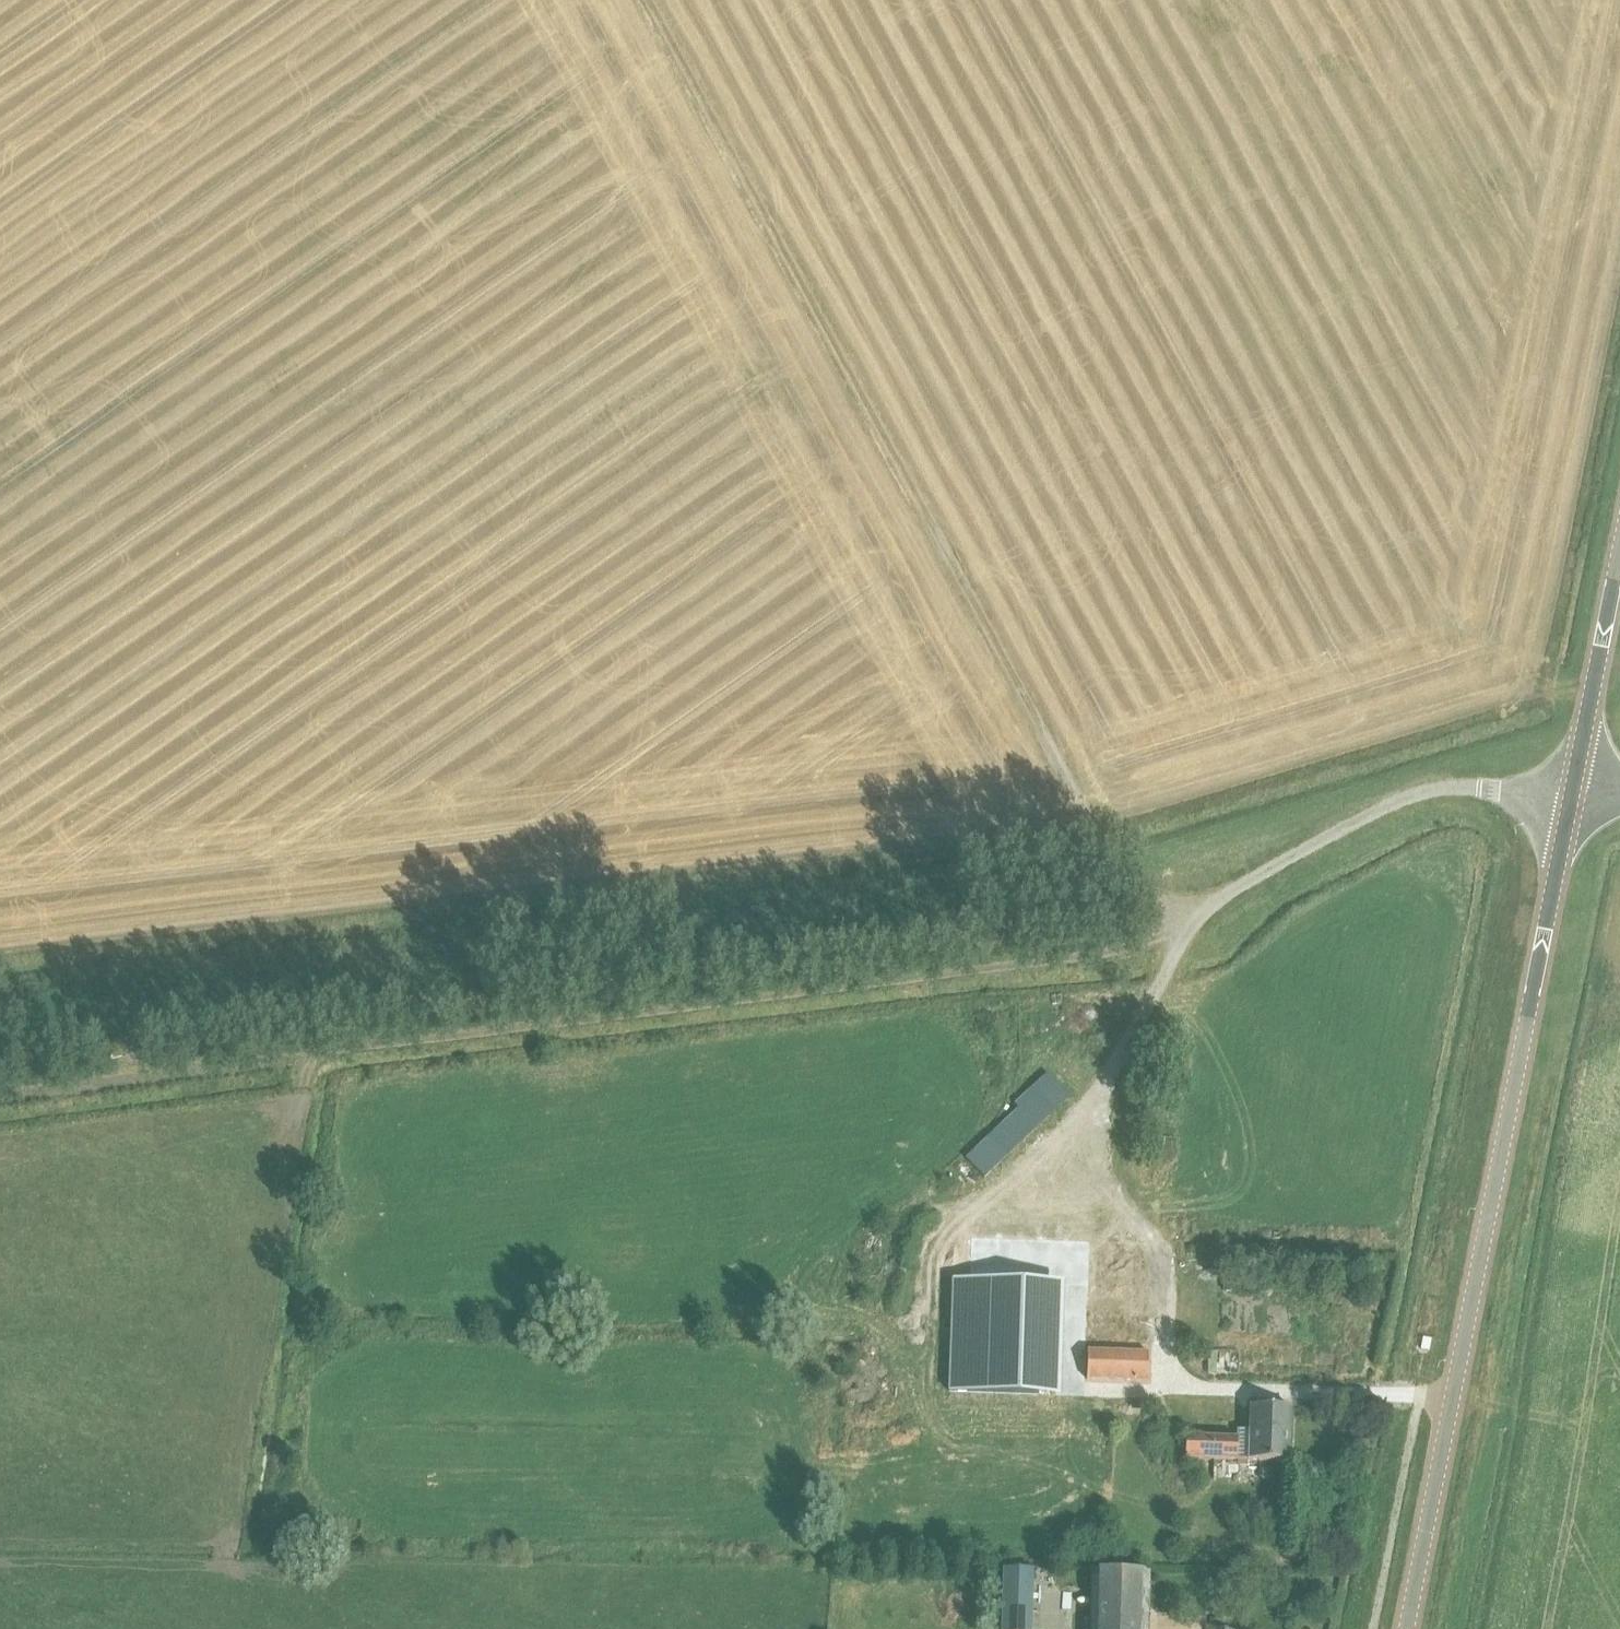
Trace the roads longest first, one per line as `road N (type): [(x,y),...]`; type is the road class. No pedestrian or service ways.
road 1 (track): [(648,0),(1108,854),(1145,896)]
road 2 (track): [(307,1073),(318,1055),(1177,943)]
road 3 (tertiary): [(1408,1628),(1572,797)]
road 4 (unclassified): [(1145,896),(1200,907),(1431,787),(1572,797)]
road 5 (tertiary): [(1572,797),(1619,553)]

